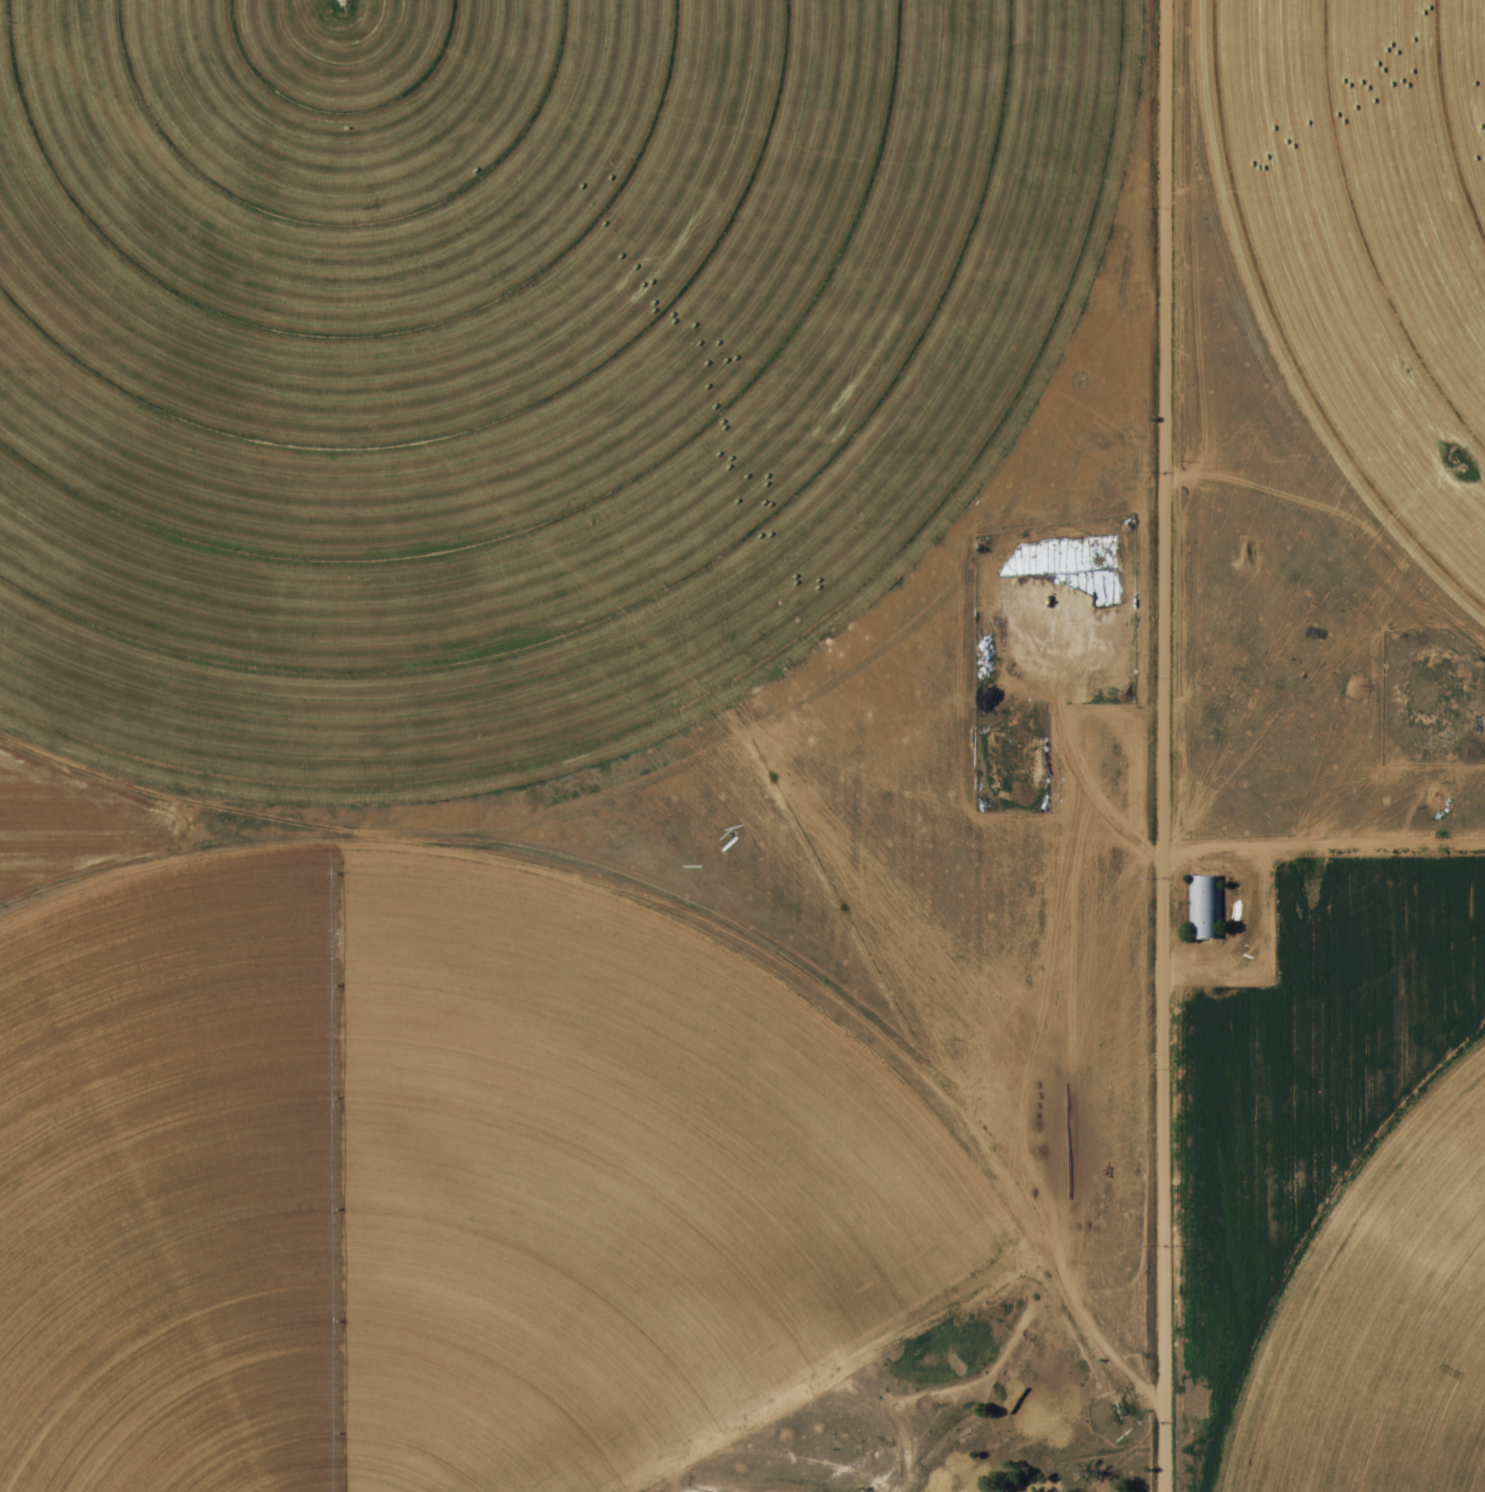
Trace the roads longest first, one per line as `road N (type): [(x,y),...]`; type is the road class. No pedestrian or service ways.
road 1 (residential): [(1169,1491),(1180,553),(1170,0)]

